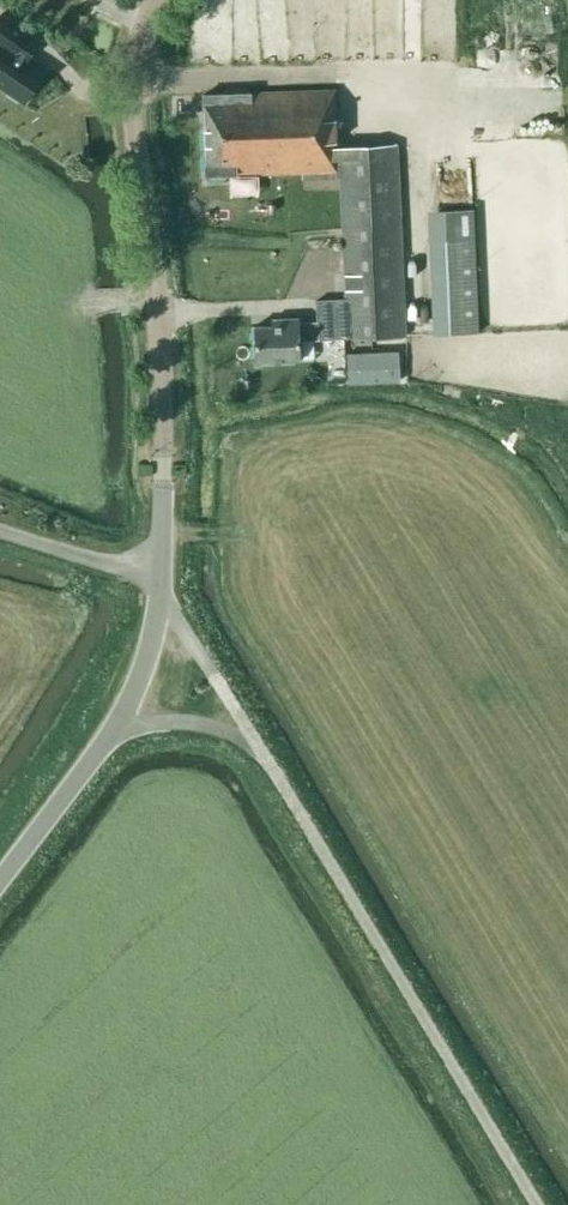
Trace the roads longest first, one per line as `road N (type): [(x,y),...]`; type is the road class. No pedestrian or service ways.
road 1 (tertiary): [(158,0),(138,64),(137,138),(159,323),(160,568)]
road 2 (unclassified): [(260,748),(529,1204)]
road 3 (tertiary): [(111,737),(0,881)]
road 4 (unclassified): [(159,597),(260,748)]
road 5 (unclassified): [(160,568),(100,562),(0,530)]
road 6 (unclassified): [(260,748),(189,721),(111,737)]
road 7 (tertiary): [(159,597),(143,670),(111,737)]

